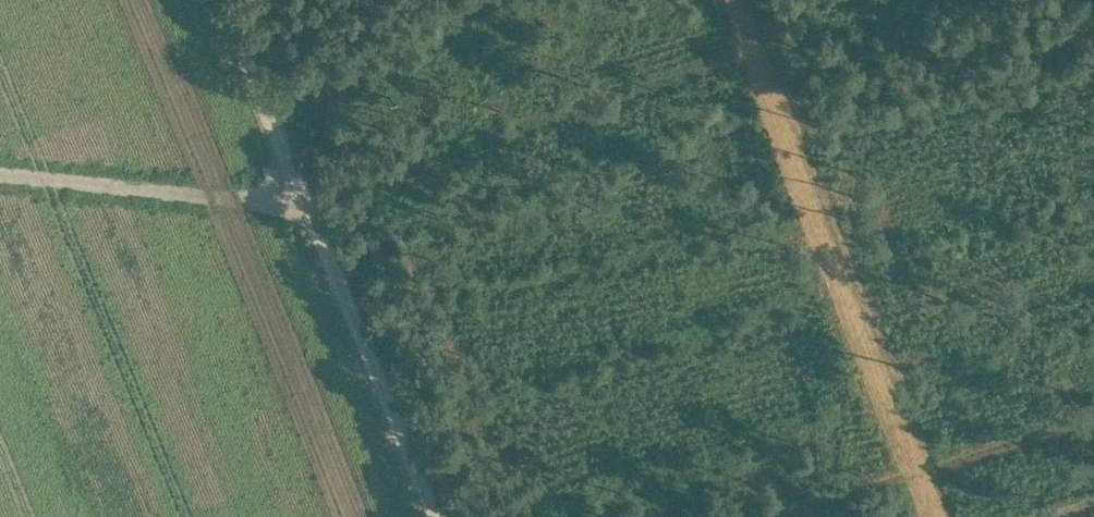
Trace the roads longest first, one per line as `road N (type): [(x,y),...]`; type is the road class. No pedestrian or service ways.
road 1 (track): [(218,0),(427,516)]
road 2 (track): [(301,206),(0,176)]

